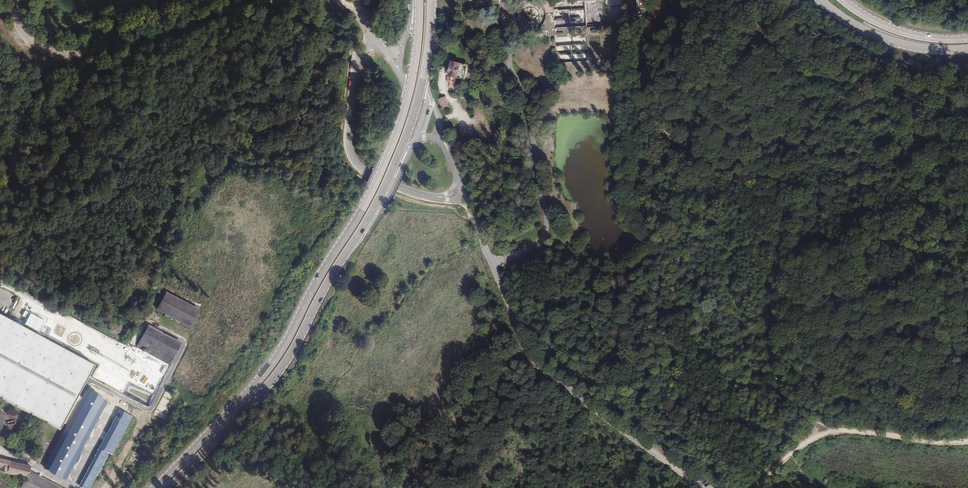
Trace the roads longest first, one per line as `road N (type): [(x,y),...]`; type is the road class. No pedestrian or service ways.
road 1 (secondary): [(419,0),(398,131),(360,213),(282,350),(155,487)]
road 2 (track): [(676,0),(643,73),(644,100),(664,133),(685,148),(780,181),(787,198),(778,378),(823,433)]
road 3 (unclassified): [(705,487),(586,405),(528,352),(467,203)]
road 4 (secondary): [(169,487),(278,372),(357,237)]
road 5 (track): [(264,0),(177,33),(67,56),(31,39),(11,0)]
road 6 (unclassified): [(436,197),(370,174),(351,153),(357,61),(375,41)]
road 7 (secondary): [(357,237),(399,153),(424,78)]
road 8 (unclassified): [(357,237),(418,138),(437,139),(451,159)]
road 9 (secondary): [(820,0),(880,37),(967,48)]
road 10 (track): [(514,74),(528,101),(547,217)]
road 11 (track): [(967,440),(823,433)]
road 12 (track): [(967,341),(920,320),(909,299),(937,288),(967,294)]
road 13 (secondary): [(967,38),(909,35),(843,0)]

